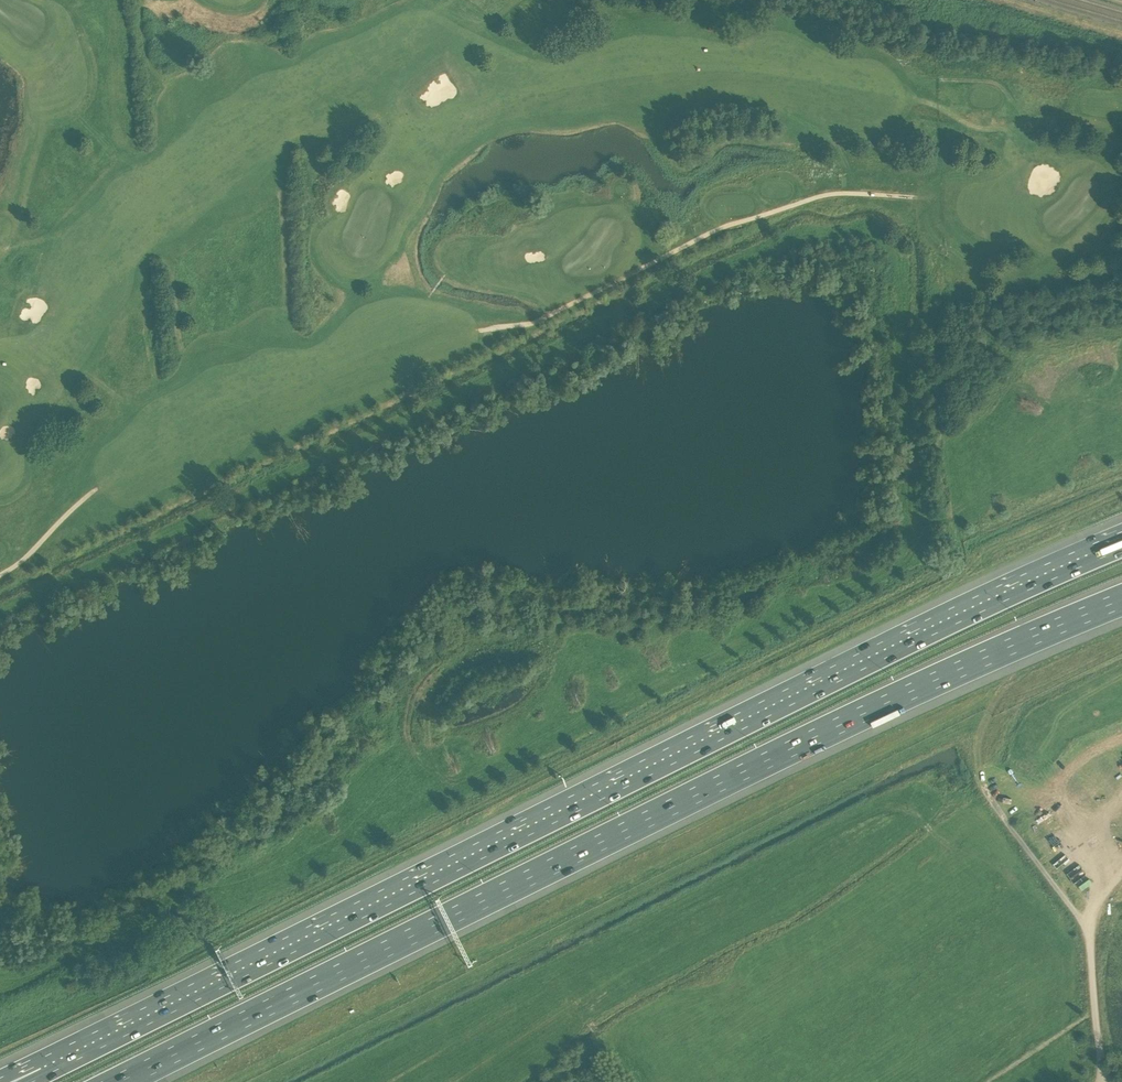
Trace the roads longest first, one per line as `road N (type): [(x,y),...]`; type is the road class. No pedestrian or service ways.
road 1 (motorway): [(1121,541),(957,612),(41,1068)]
road 2 (motorway): [(119,1081),(846,725),(1121,604)]
road 3 (unclassified): [(1103,1081),(1088,929)]
road 4 (track): [(984,786),(979,739),(1021,651)]

